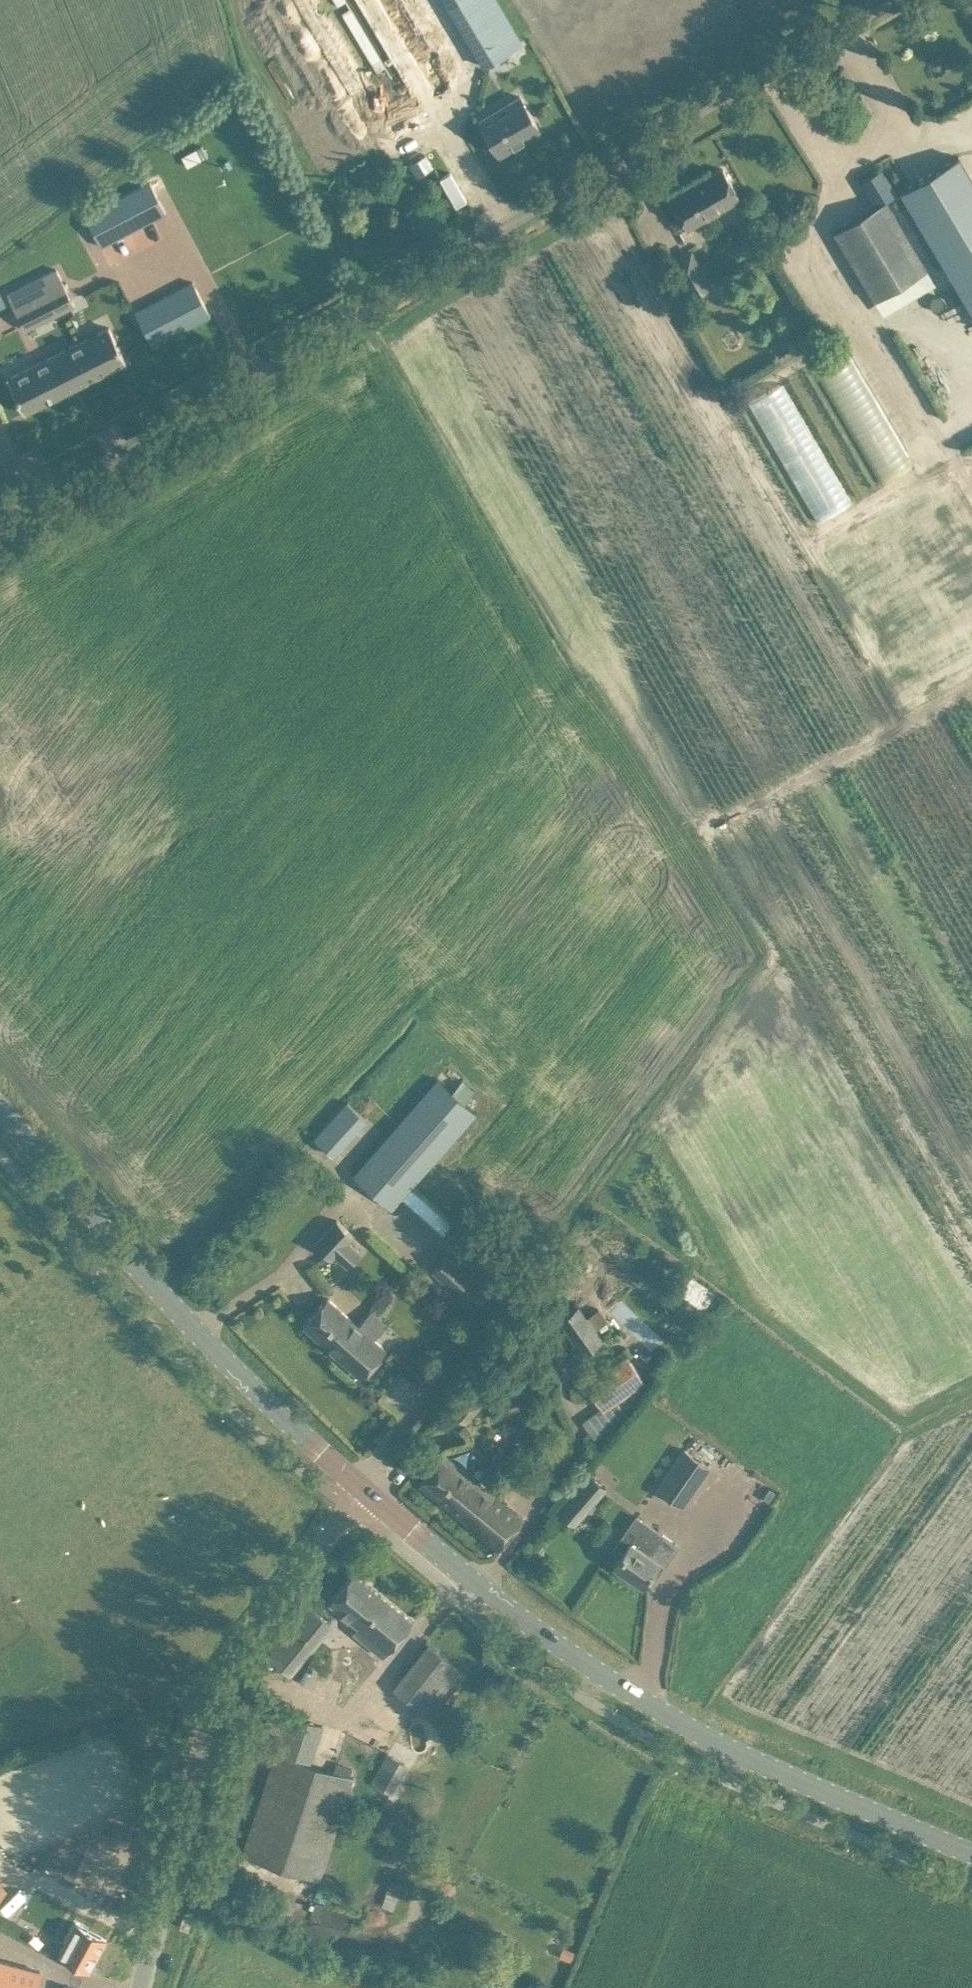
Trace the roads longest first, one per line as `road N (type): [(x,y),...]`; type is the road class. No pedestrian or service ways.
road 1 (unclassified): [(0,522),(895,0)]
road 2 (tertiary): [(369,1493),(517,1616),(672,1719),(971,1853)]
road 3 (unclassified): [(130,1987),(214,1687),(256,1616),(369,1493)]
road 4 (tertiary): [(0,1106),(197,1332),(369,1493)]

